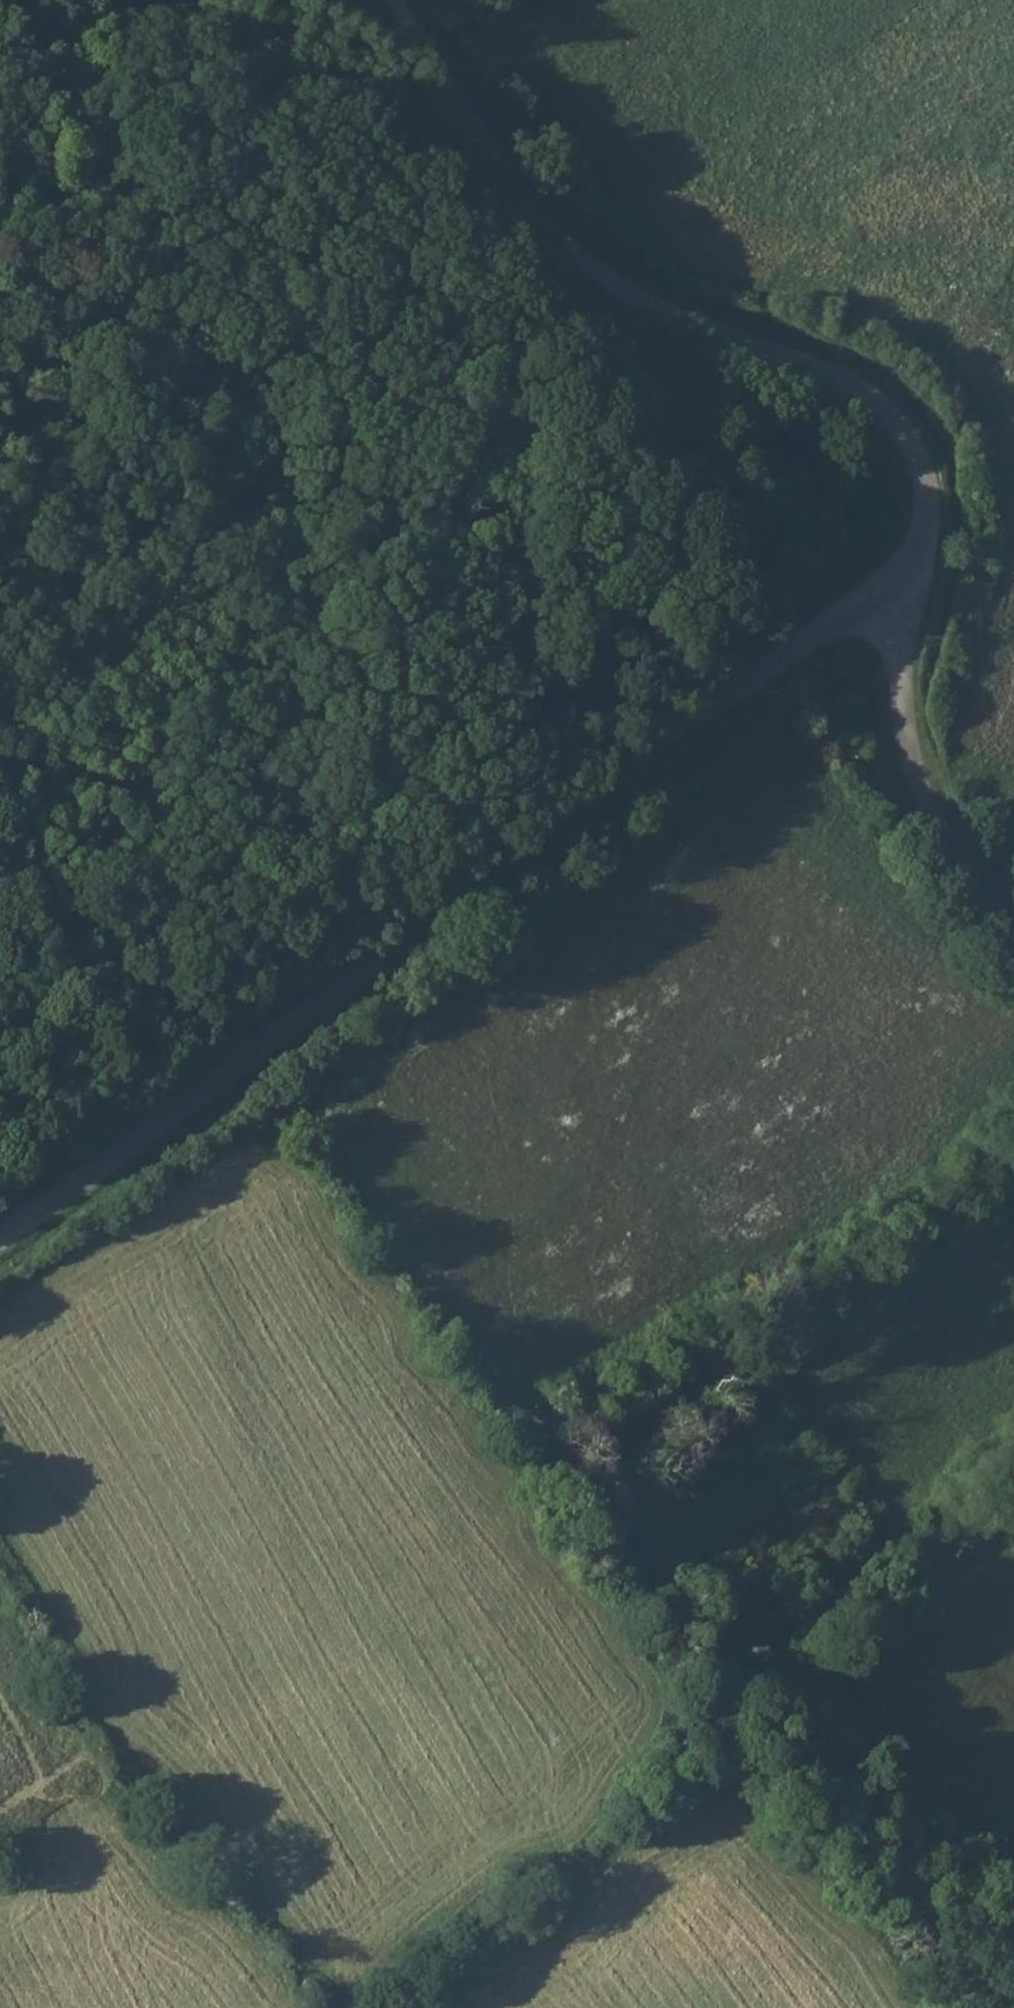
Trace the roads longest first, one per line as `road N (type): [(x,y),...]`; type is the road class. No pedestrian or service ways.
road 1 (unclassified): [(0,1244),(375,976),(921,563),(934,523),(917,448),(852,385),(655,312),(587,266),(536,214),(401,0)]
road 2 (track): [(1013,933),(966,863),(903,738),(898,621),(887,589)]

